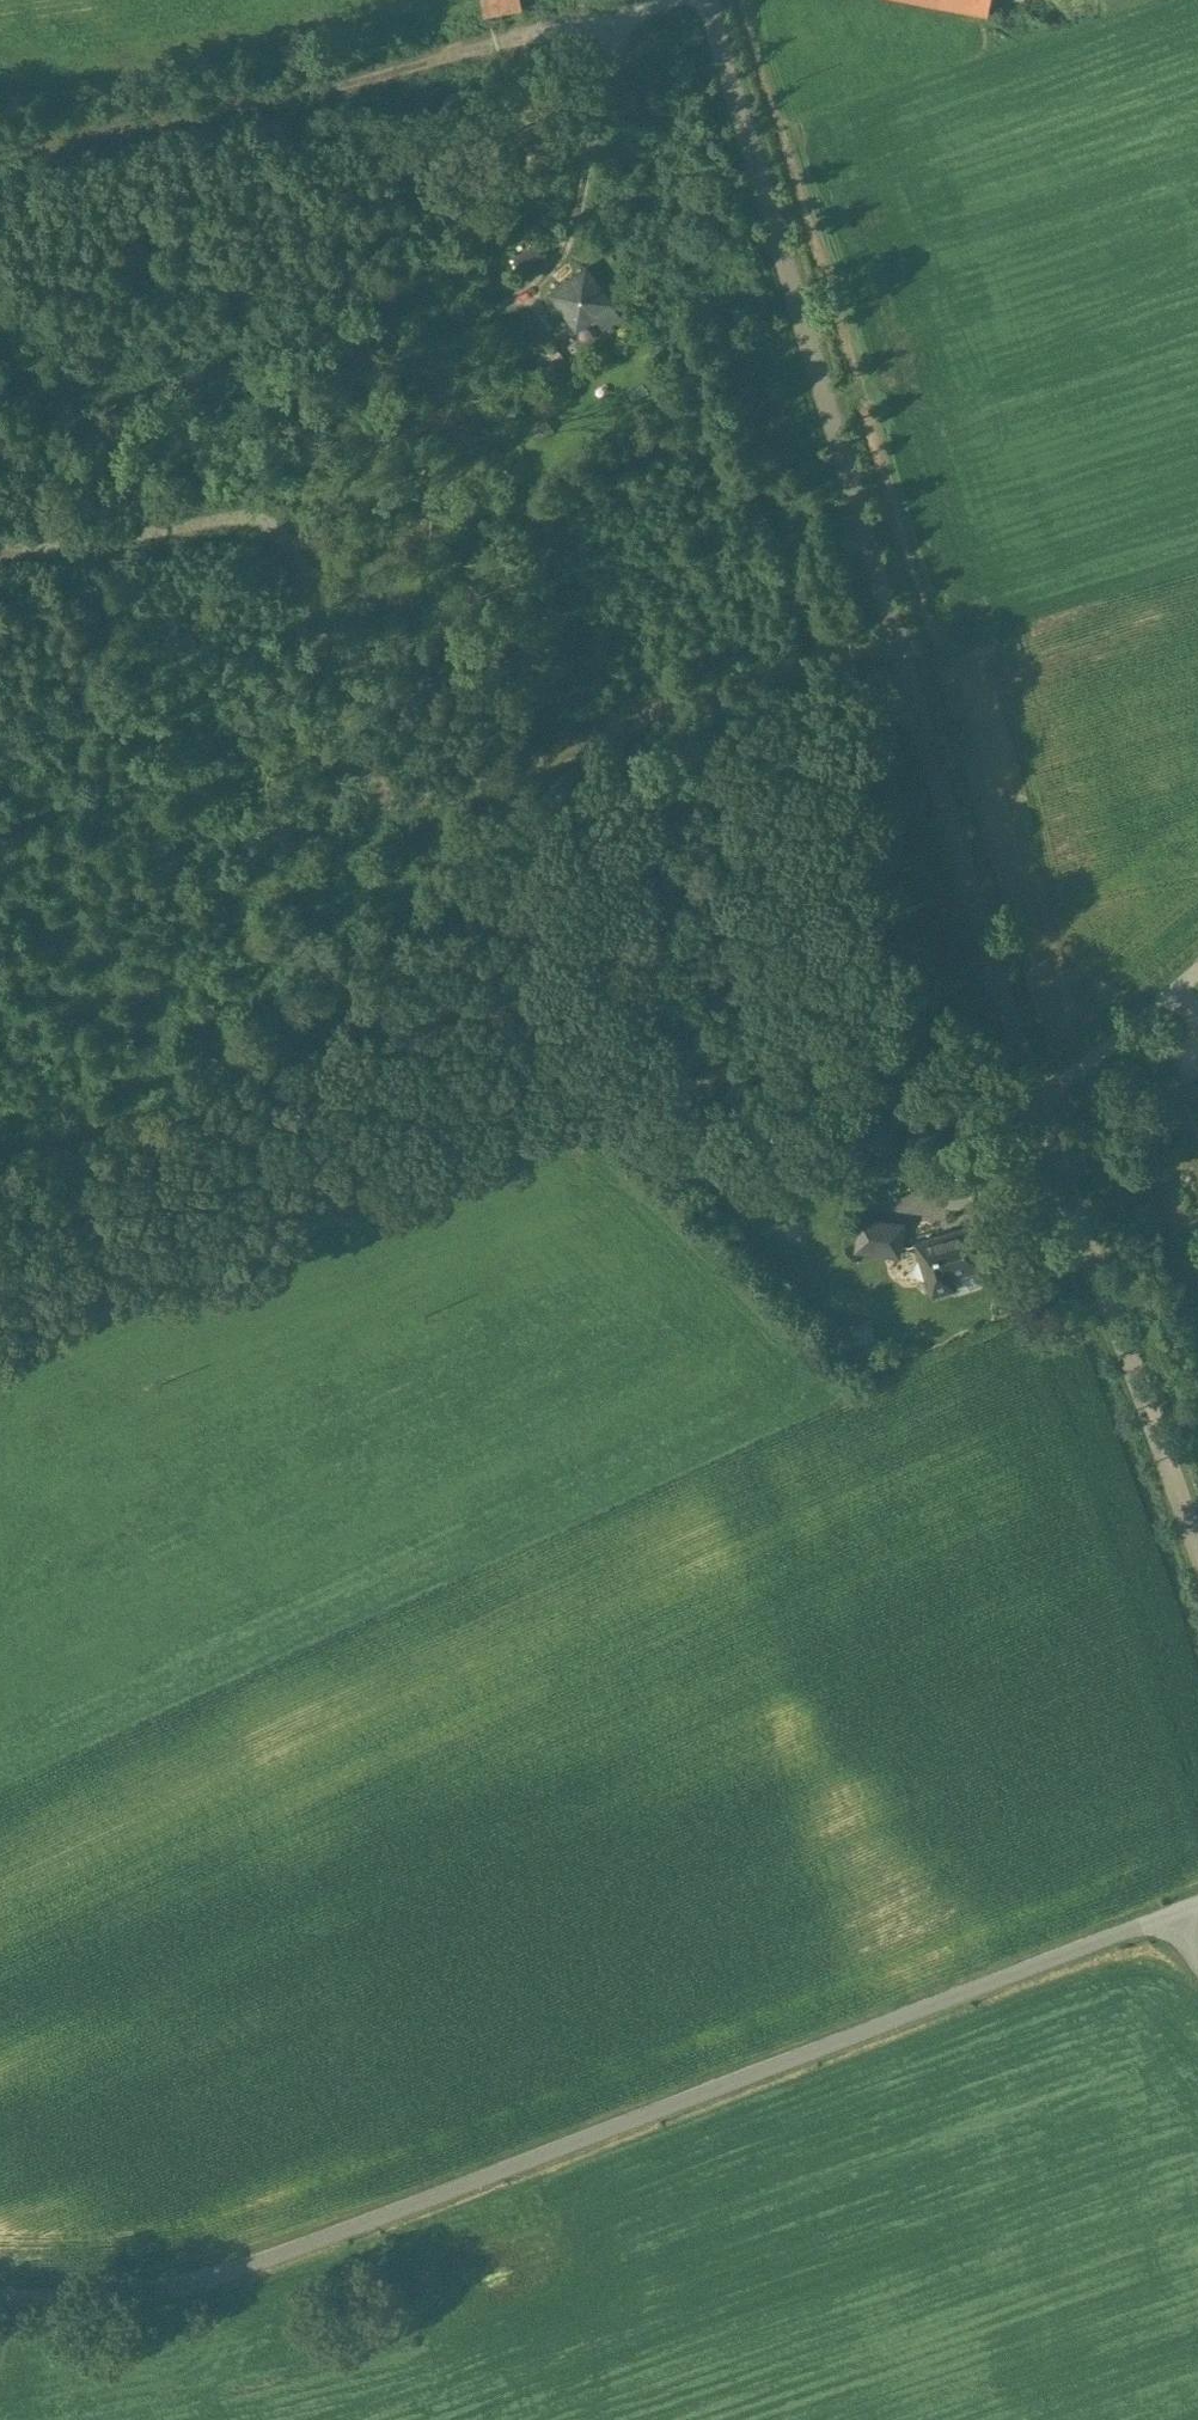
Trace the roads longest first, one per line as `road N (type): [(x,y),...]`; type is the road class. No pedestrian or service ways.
road 1 (unclassified): [(1197,1910),(234,2272),(119,2295),(0,2294)]
road 2 (unclassified): [(709,0),(1037,1101)]
road 3 (track): [(999,980),(841,1023),(101,1315),(0,1339)]
road 4 (track): [(686,0),(620,21),(0,151)]
road 5 (unclassified): [(1037,1101),(1197,1548)]
road 6 (track): [(620,21),(571,239)]
road 7 (unclassified): [(1197,975),(1037,1101)]

